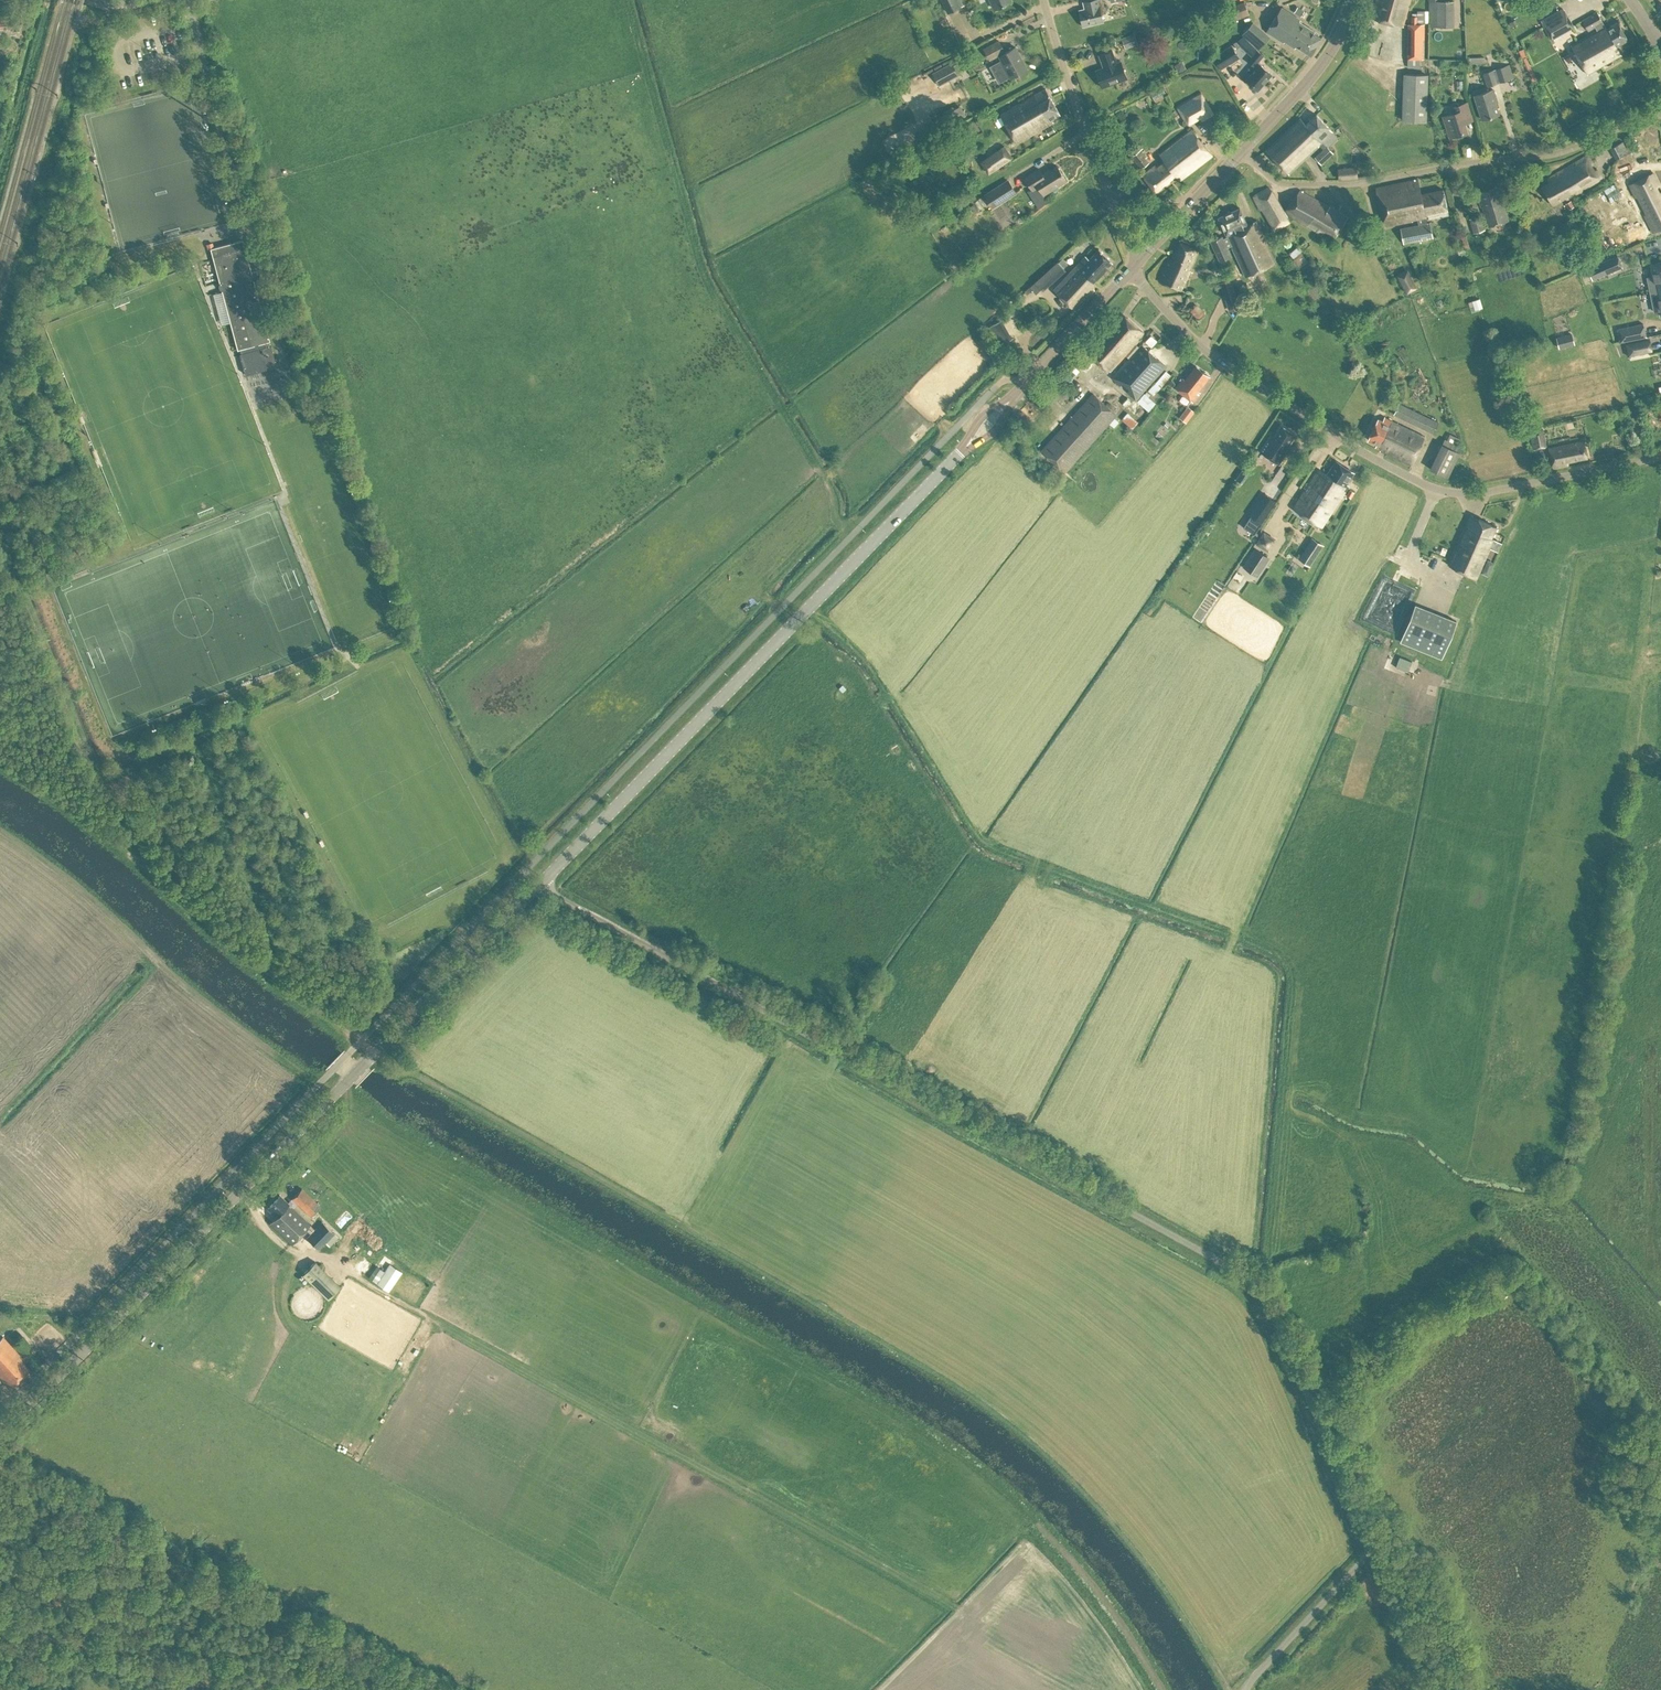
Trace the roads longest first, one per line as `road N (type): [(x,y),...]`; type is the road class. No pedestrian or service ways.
road 1 (track): [(0,763),(123,847),(215,935),(374,1053),(993,1411),(1119,1529),(1171,1595),(1227,1689)]
road 2 (unclassified): [(537,885),(1260,1289),(1370,1541),(1245,1689)]
road 3 (tertiary): [(0,1428),(537,885)]
road 4 (track): [(339,1269),(958,1609)]
road 5 (residential): [(1660,455),(1485,492),(1432,487),(1210,354),(1131,270)]
road 6 (tertiary): [(960,452),(537,885)]
road 7 (residential): [(1660,112),(1556,153),(1339,184),(1279,183),(1242,151)]
road 8 (residential): [(1044,0),(1108,189)]
road 9 (tertiary): [(1356,0),(1321,66),(1242,151)]
road 10 (tertiary): [(1131,270),(1016,393)]
road 11 (track): [(1370,1541),(1419,1642),(1457,1644)]

